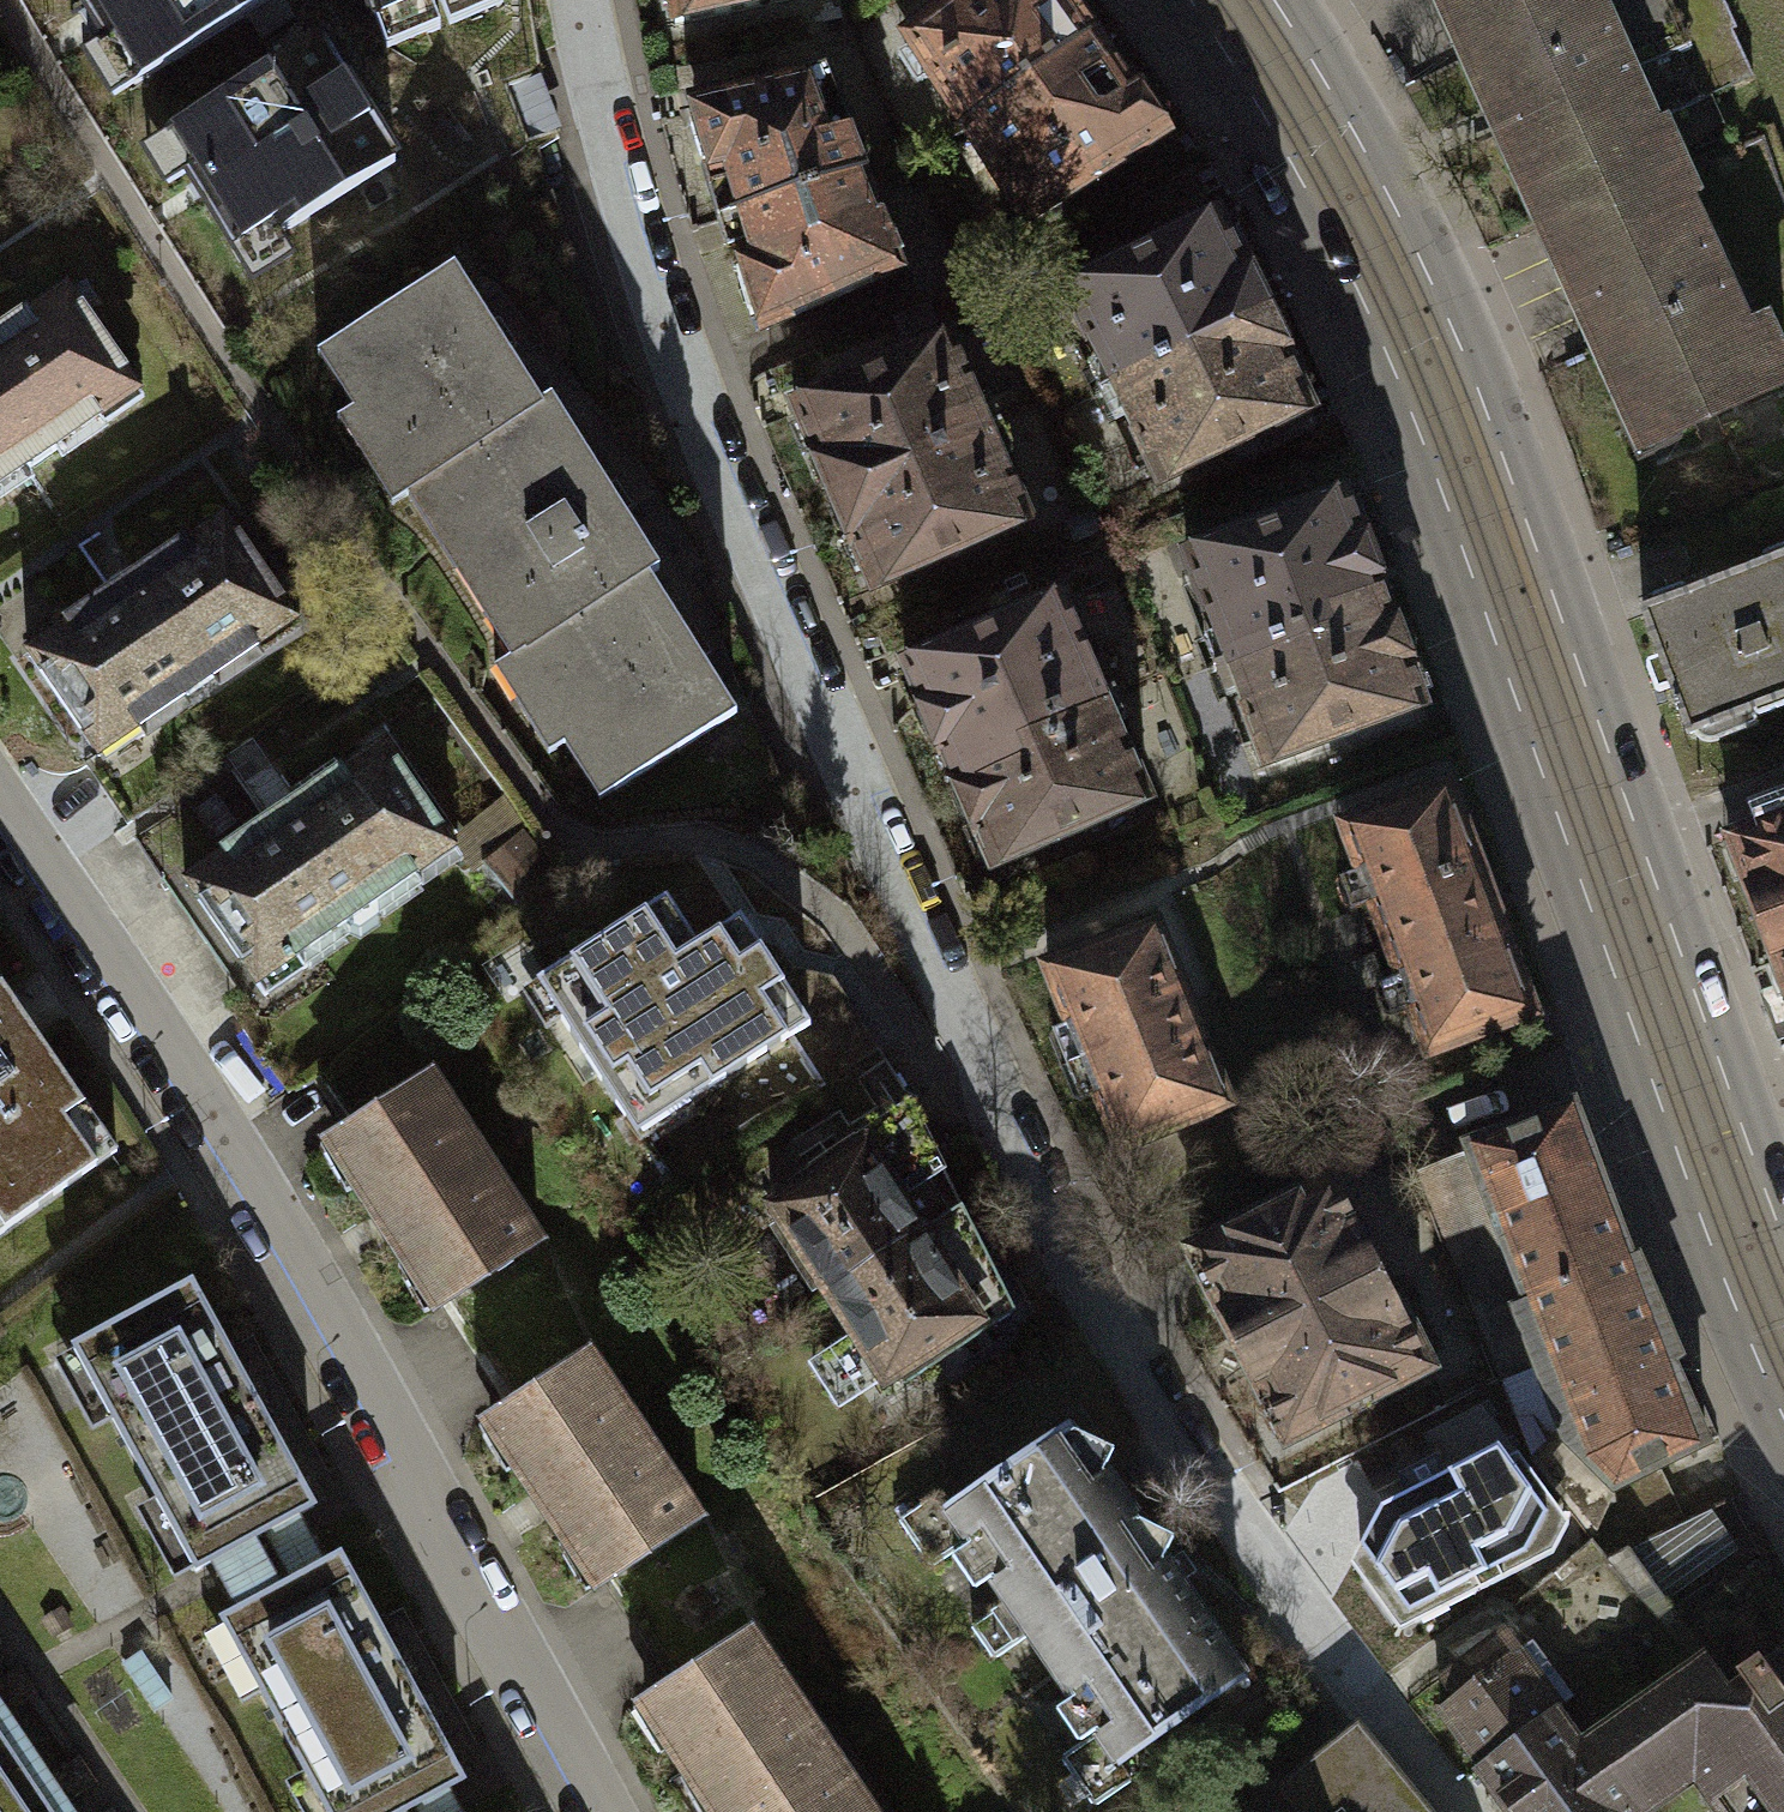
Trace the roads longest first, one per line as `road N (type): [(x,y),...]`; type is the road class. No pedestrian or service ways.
road 1 (residential): [(584,0),(616,164),(714,454),(983,1083),(1121,1337),(1260,1562),(1456,1811)]
road 2 (secondary): [(1233,0),(1360,216),(1440,390),(1783,1330)]
road 3 (residential): [(597,1811),(229,1152),(0,805)]

